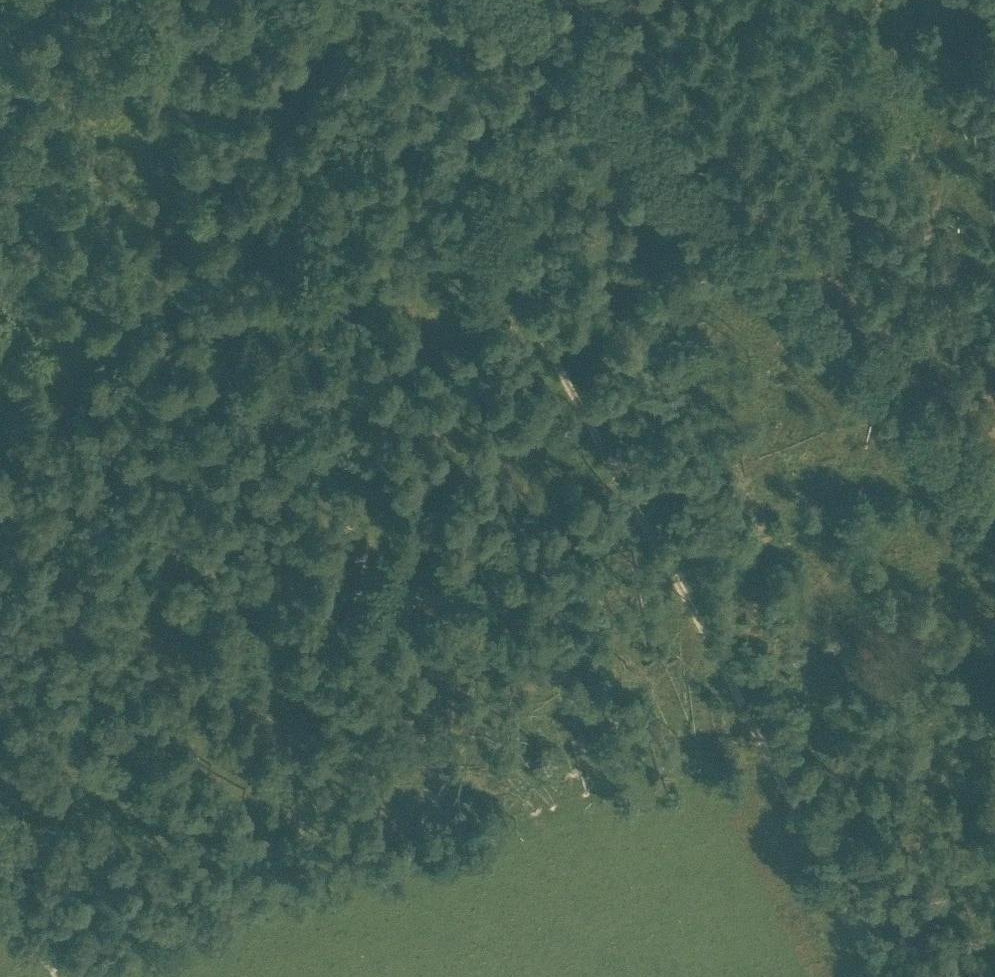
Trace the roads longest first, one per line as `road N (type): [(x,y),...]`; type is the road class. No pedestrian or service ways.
road 1 (track): [(361,0),(883,976)]

